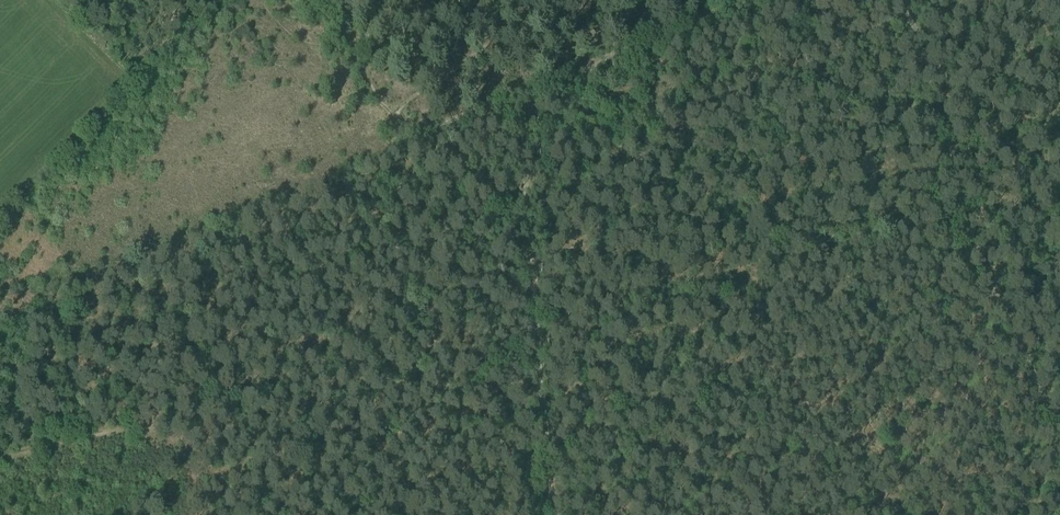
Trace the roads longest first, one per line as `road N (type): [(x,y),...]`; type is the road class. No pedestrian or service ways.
road 1 (track): [(0,462),(48,445),(172,425),(264,388),(411,382),(541,397)]
road 2 (track): [(999,300),(919,311),(791,372),(550,437)]
road 3 (track): [(1059,426),(1036,393),(977,245),(948,150),(946,79),(903,0)]
road 4 (track): [(554,514),(541,397),(533,89)]
road 5 (track): [(533,89),(447,121),(404,121),(383,105),(320,0)]
road 6 (track): [(746,0),(533,89)]

